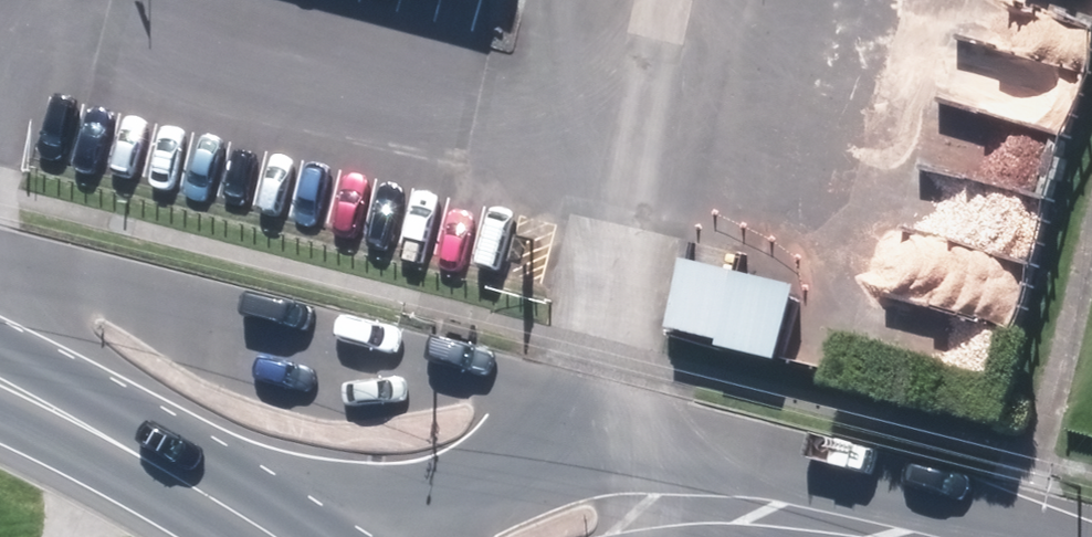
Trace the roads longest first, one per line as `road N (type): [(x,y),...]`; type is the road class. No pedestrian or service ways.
road 1 (unclassified): [(456,536),(536,490),(607,470),(705,483),(891,529)]
road 2 (secondary): [(304,536),(0,381)]

